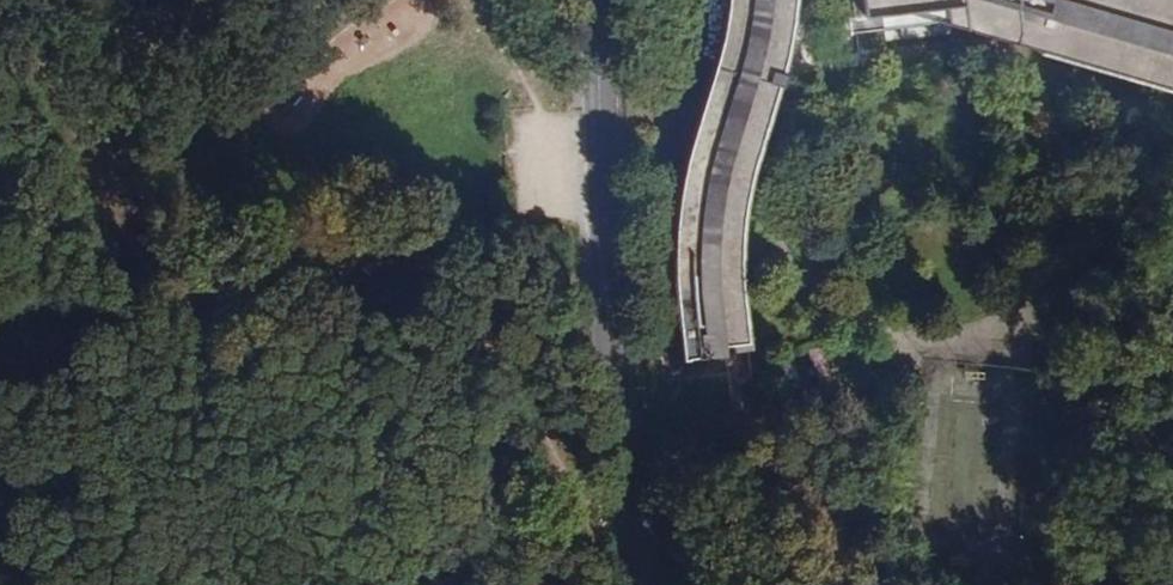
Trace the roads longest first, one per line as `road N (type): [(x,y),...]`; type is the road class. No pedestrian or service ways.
road 1 (tertiary): [(595,0),(610,400),(603,487),(613,584)]

